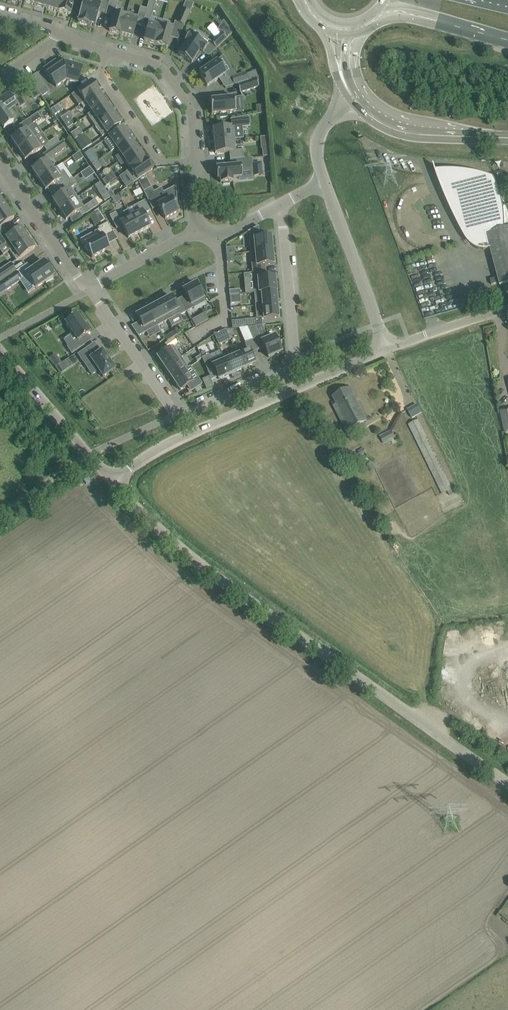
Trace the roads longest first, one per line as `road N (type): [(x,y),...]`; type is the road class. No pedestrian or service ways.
road 1 (unclassified): [(507,784),(191,557),(114,482)]
road 2 (residential): [(90,288),(176,413),(289,369),(295,348),(281,205)]
road 3 (unclassified): [(114,482),(188,434),(387,349)]
road 4 (residential): [(325,181),(387,349)]
road 5 (residential): [(413,340),(497,495)]
road 6 (unclassified): [(114,482),(0,349)]
road 7 (residential): [(108,51),(101,77),(158,161),(195,160)]
road 8 (residential): [(108,51),(162,66),(192,113),(195,160)]
road 9 (residential): [(90,288),(0,164)]
road 10 (residential): [(197,231),(90,288)]

